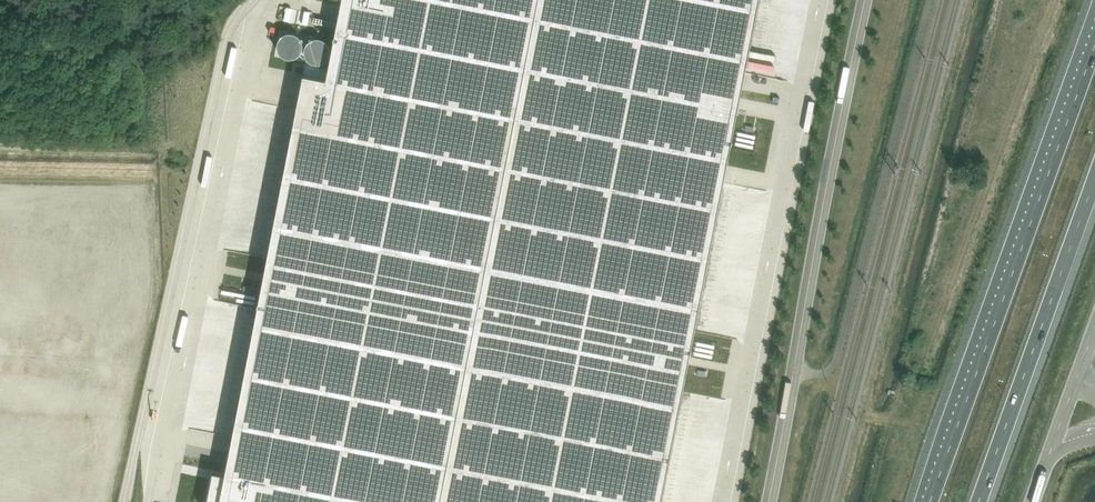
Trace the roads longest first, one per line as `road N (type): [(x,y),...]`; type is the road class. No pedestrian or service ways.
road 1 (tertiary): [(770,501),(865,0)]
road 2 (motorway): [(1094,45),(930,501)]
road 3 (motorway): [(978,501),(1094,179)]
road 4 (tertiary): [(1033,501),(1094,327)]

